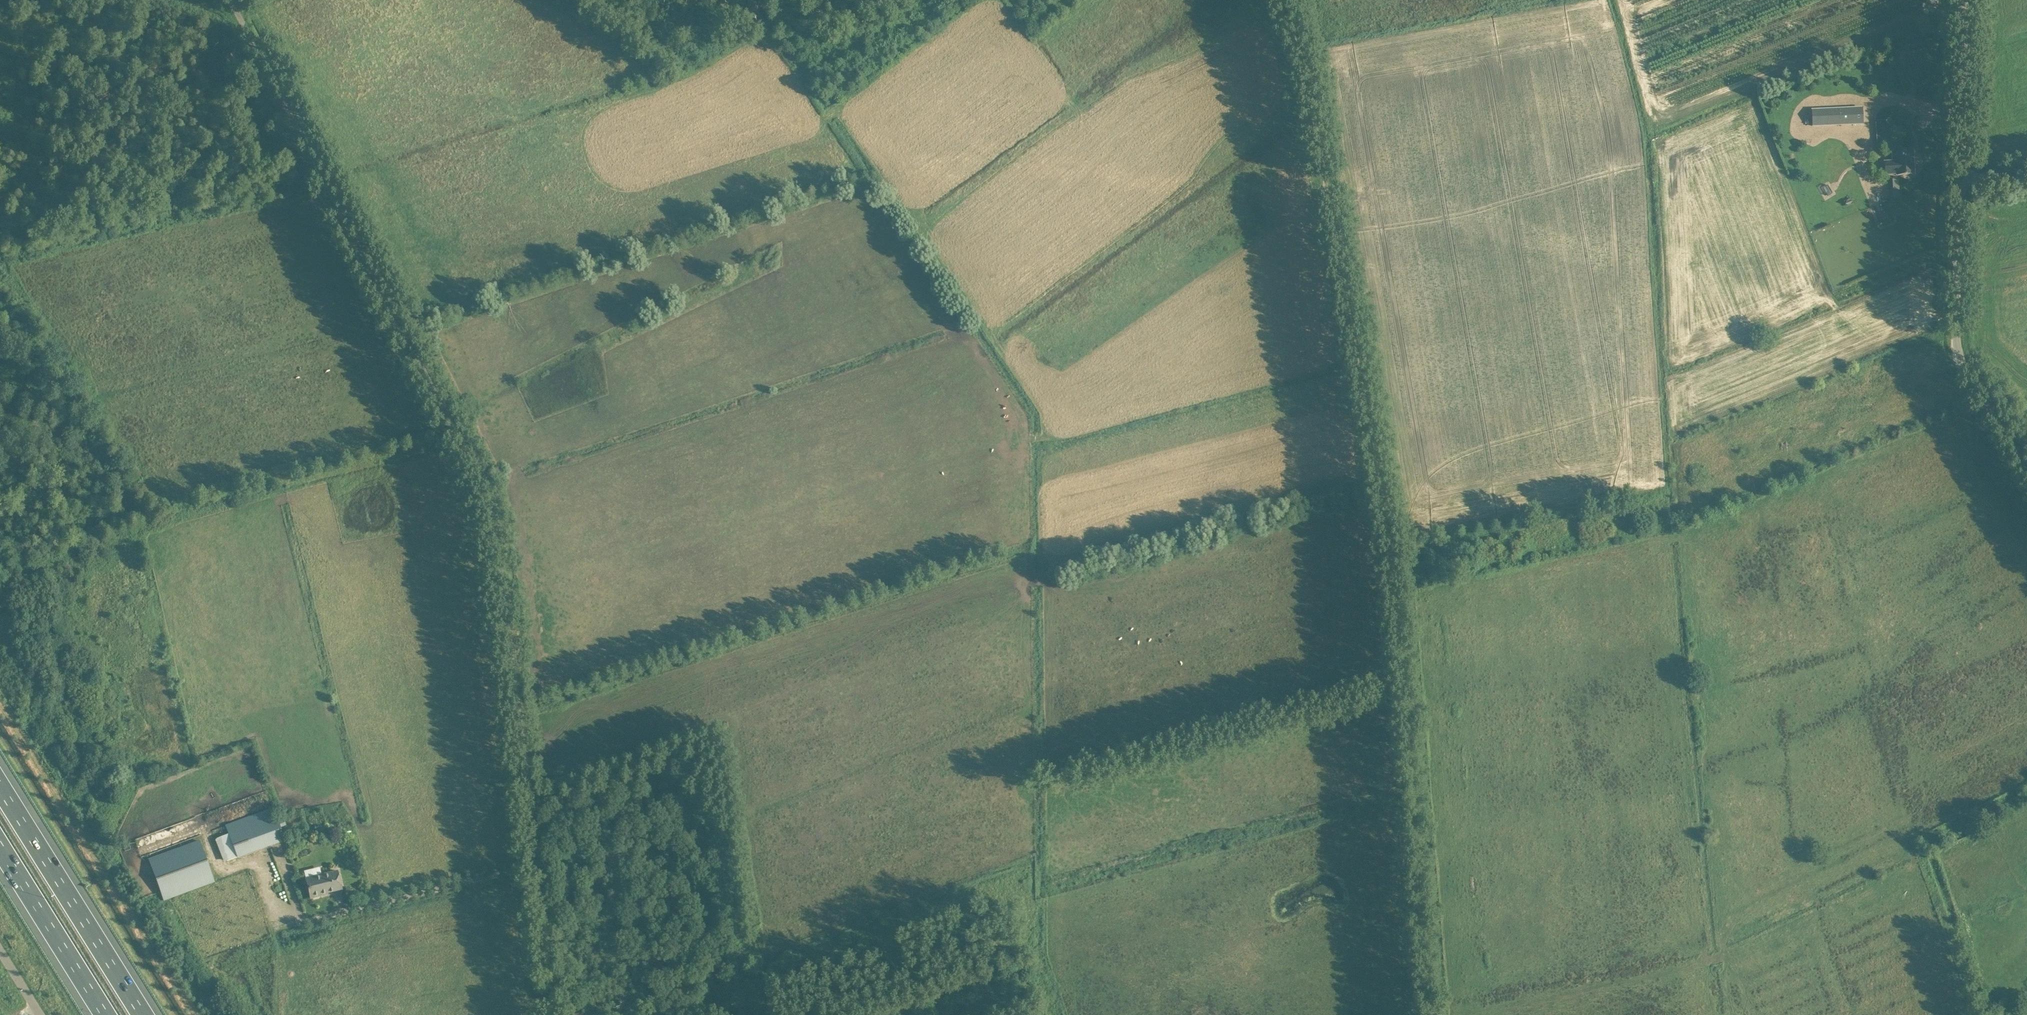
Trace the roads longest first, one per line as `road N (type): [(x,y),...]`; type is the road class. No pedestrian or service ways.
road 1 (track): [(1431,1014),(1395,563),(1307,73),(1278,0)]
road 2 (unclassified): [(543,879),(491,481),(239,0)]
road 3 (unclassified): [(2026,473),(1960,357),(1957,183)]
road 4 (motorway): [(144,1014),(0,785)]
road 5 (motorway): [(0,844),(107,1014)]
road 6 (unclassified): [(1957,183),(1958,0)]
road 7 (track): [(559,1014),(543,879)]

